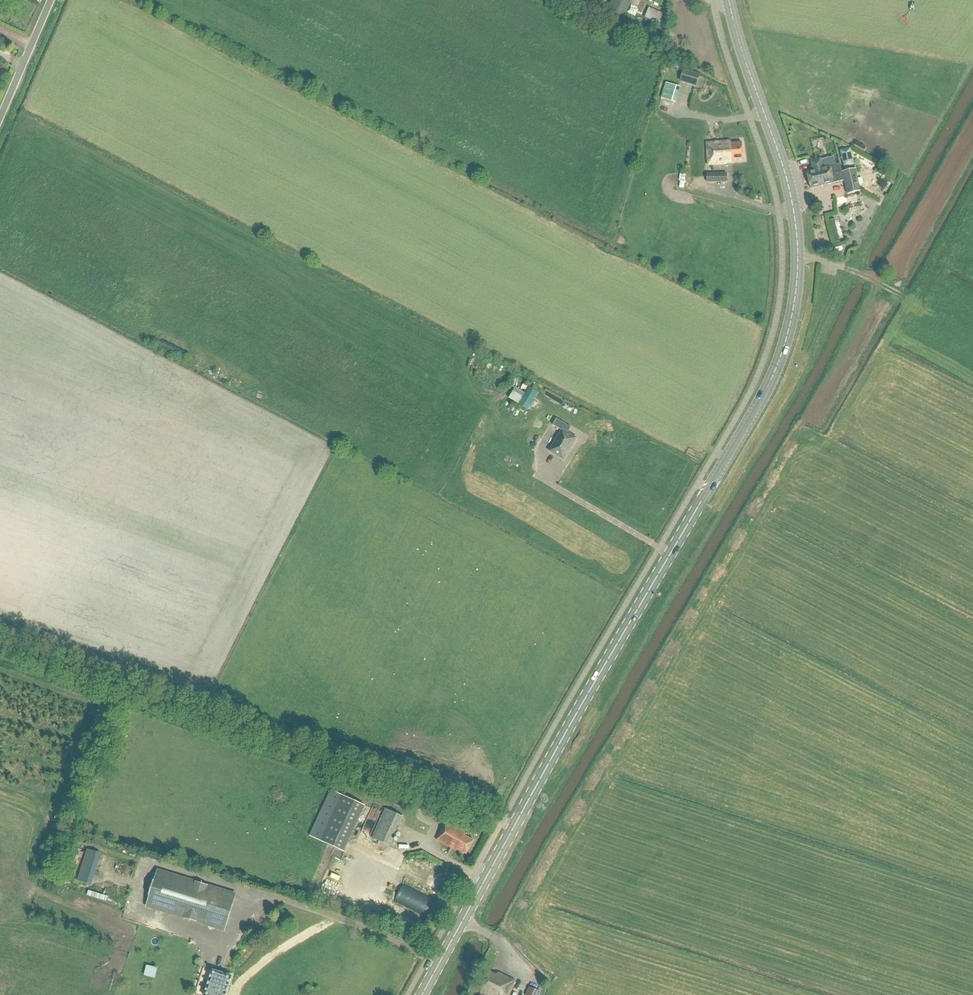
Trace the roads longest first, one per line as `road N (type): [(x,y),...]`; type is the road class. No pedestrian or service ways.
road 1 (primary): [(422,994),(783,348),(797,280),(795,224),(729,0)]
road 2 (track): [(0,645),(514,827)]
road 3 (unclassified): [(0,116),(50,0)]

